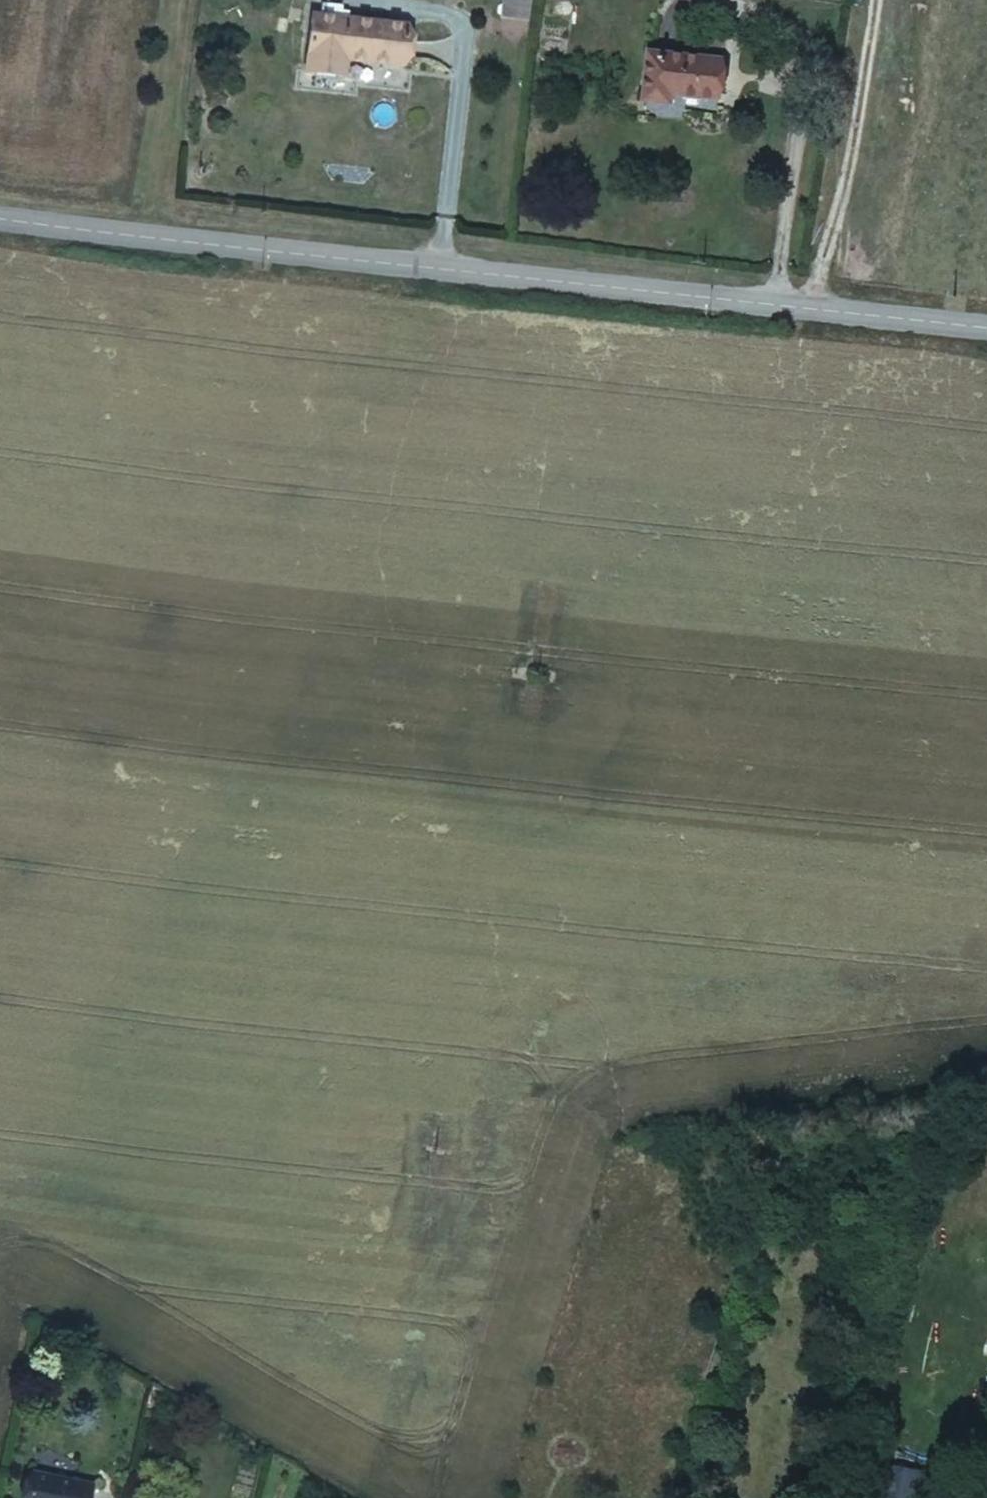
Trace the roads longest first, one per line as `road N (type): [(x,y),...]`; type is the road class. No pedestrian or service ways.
road 1 (secondary): [(986,330),(0,228)]

